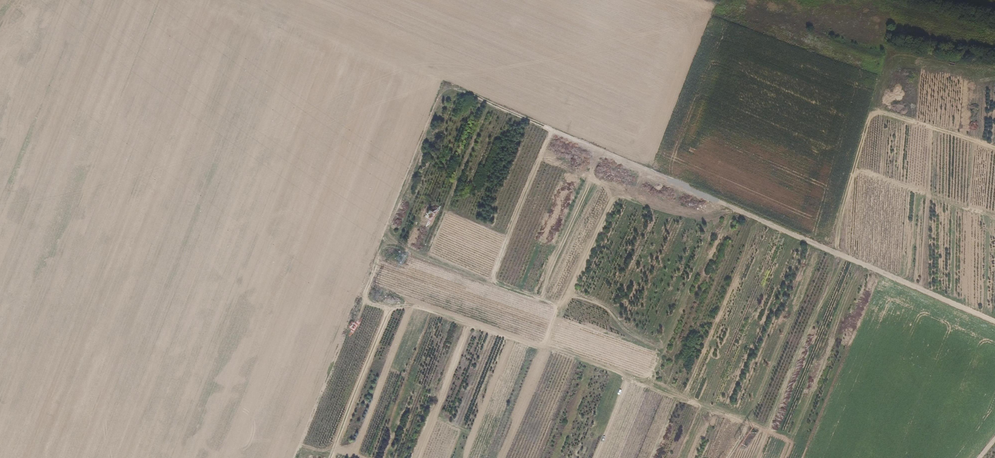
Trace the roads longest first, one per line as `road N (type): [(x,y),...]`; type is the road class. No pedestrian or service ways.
road 1 (track): [(994,321),(484,99)]

